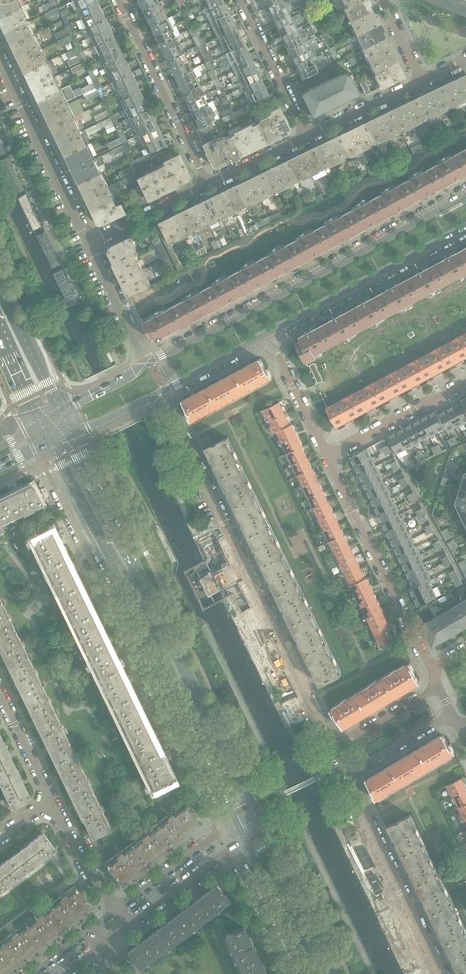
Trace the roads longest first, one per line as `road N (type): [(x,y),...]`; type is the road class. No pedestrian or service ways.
road 1 (secondary): [(250,805),(71,434)]
road 2 (residential): [(333,744),(165,389)]
road 3 (residential): [(68,481),(67,510),(214,833)]
road 4 (secondary): [(68,481),(235,817)]
road 5 (tertiary): [(465,194),(151,362)]
road 6 (residential): [(326,455),(430,669)]
road 7 (tertiary): [(268,334),(465,227)]
road 8 (residential): [(442,973),(350,779)]
road 9 (residential): [(119,0),(208,184)]
road 10 (residential): [(0,59),(88,239)]
road 11 (secondary): [(333,973),(258,823)]
road 12 (residential): [(465,380),(326,455)]
road 13 (secondary): [(244,834),(312,973)]
road 14 (residential): [(308,136),(241,0)]
road 15 (residential): [(88,239),(151,362)]
road 16 (residential): [(223,852),(282,973)]
road 17 (residential): [(268,334),(326,455)]
road 18 (secondary): [(58,409),(0,289)]
road 19 (residential): [(208,184),(88,239)]
road 20 (residential): [(117,911),(51,800)]
road 21 (residential): [(422,82),(308,136)]
road 22 (residential): [(214,833),(117,911)]
road 23 (residential): [(350,779),(455,718)]
road 24 (residential): [(126,924),(223,852)]

